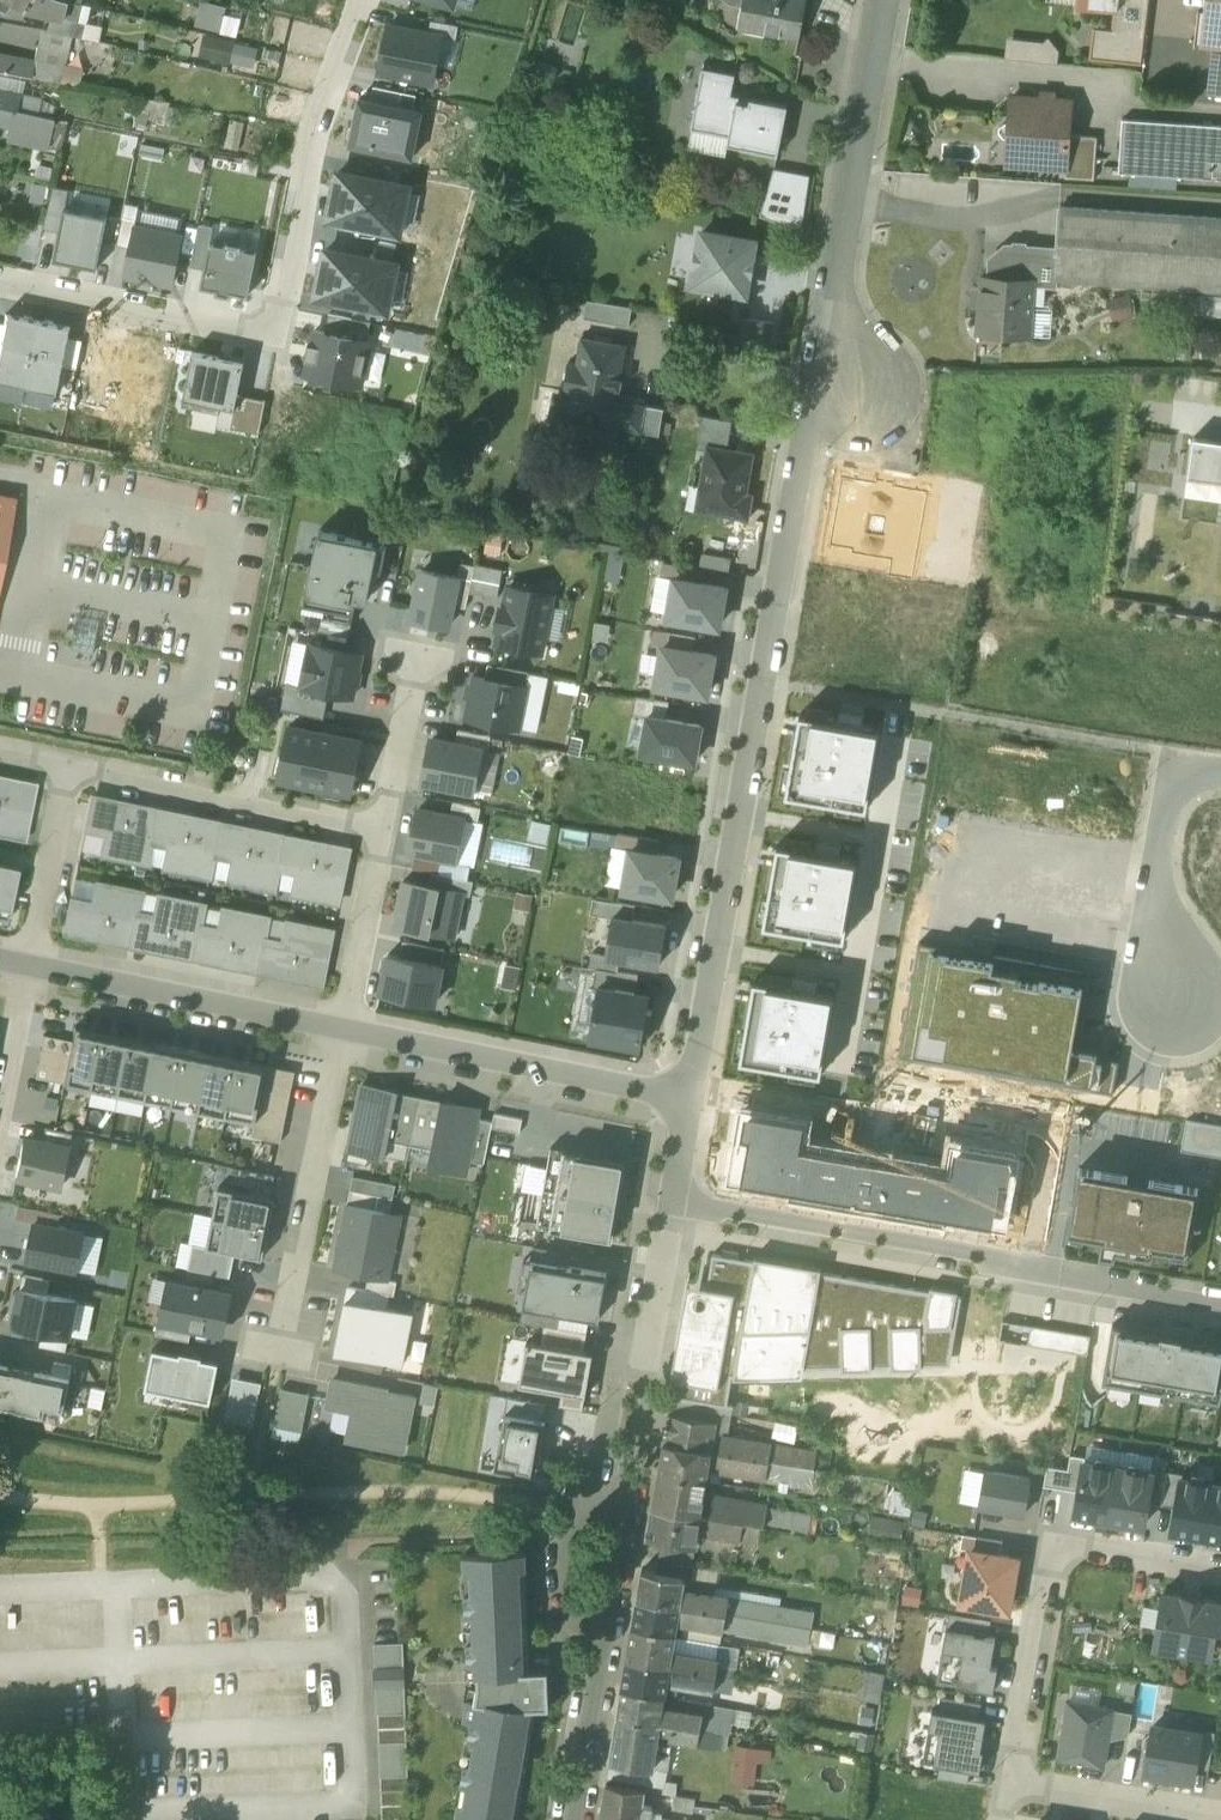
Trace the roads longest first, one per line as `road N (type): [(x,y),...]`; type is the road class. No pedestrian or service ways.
road 1 (unclassified): [(884,0),(757,683),(698,1105)]
road 2 (residential): [(360,0),(321,112),(271,339),(0,284)]
road 3 (residential): [(679,1213),(1220,1303)]
road 4 (residential): [(1220,1567),(1053,1538),(1012,1778)]
road 5 (residential): [(606,1676),(645,1484),(581,1471),(563,1517),(561,1608)]
road 6 (residential): [(345,1033),(698,1105)]
road 7 (residential): [(27,968),(345,1033)]
road 8 (residential): [(68,769),(385,829)]
road 9 (residential): [(345,1033),(281,1327)]
road 10 (residential): [(1220,772),(1189,773),(1164,815),(1157,925),(1176,997)]
road 11 (residential): [(1220,1810),(1012,1778)]
road 12 (residential): [(385,829),(345,1033)]
road 13 (residential): [(68,769),(27,968)]
road 14 (residential): [(413,672),(385,829)]
road 15 (residential): [(579,1819),(606,1676)]
road 16 (unclassified): [(679,1213),(671,1260),(651,1280),(642,1337)]
road 17 (residential): [(27,968),(0,1098)]

